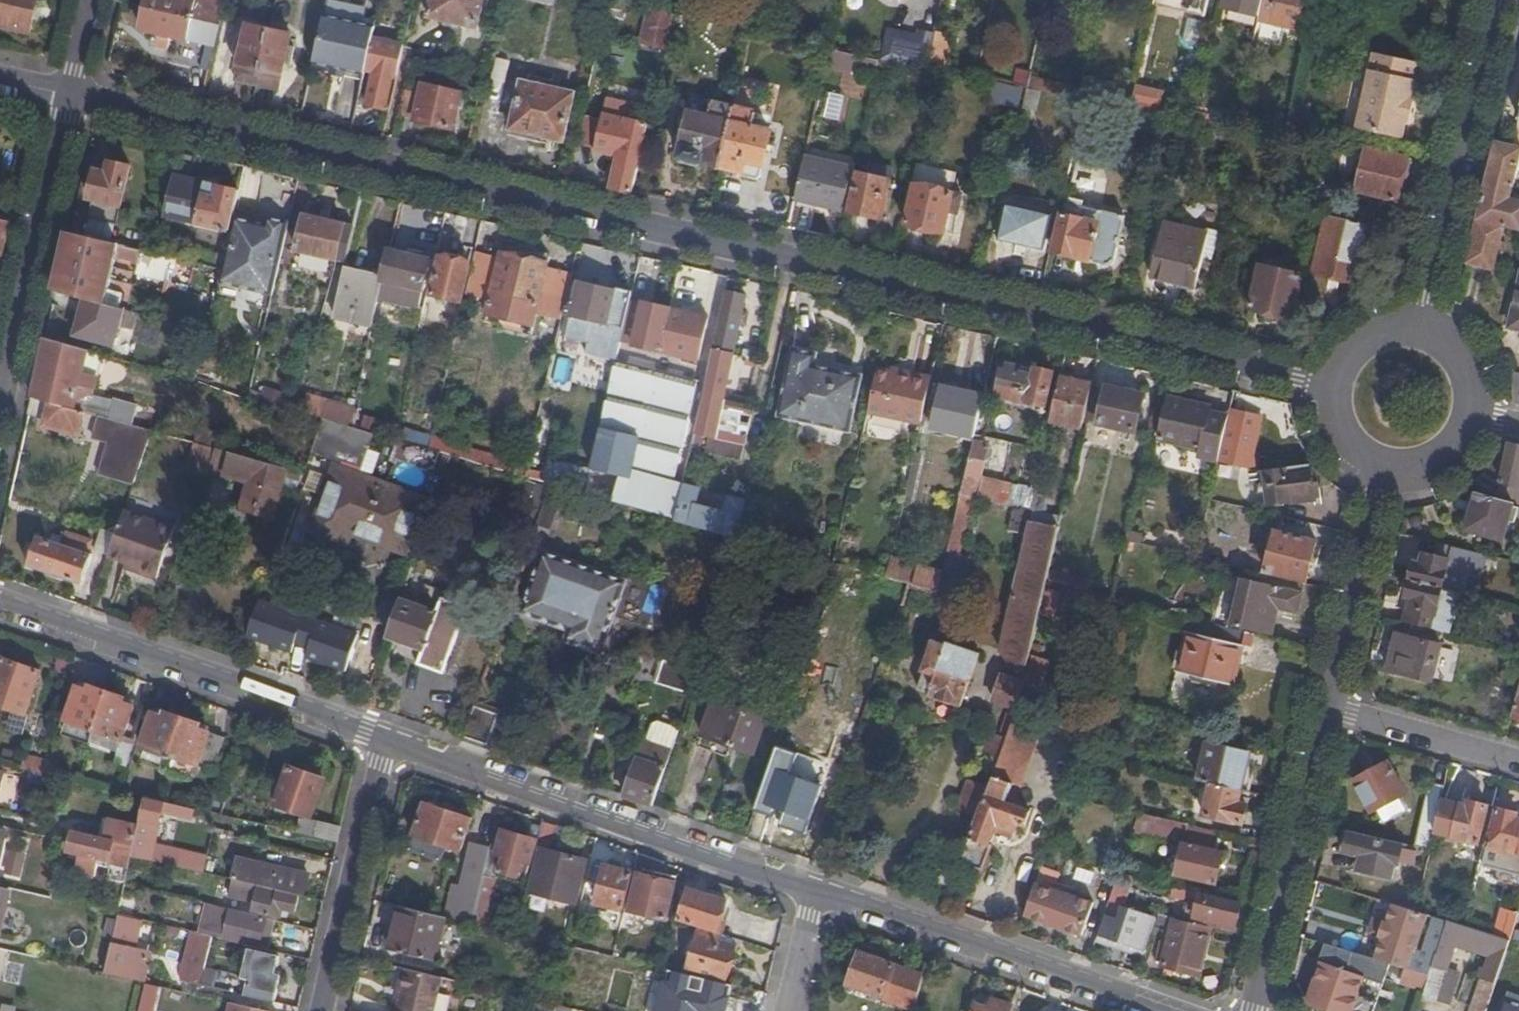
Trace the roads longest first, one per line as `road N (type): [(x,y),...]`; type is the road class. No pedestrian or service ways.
road 1 (residential): [(71,91),(1331,384)]
road 2 (tertiary): [(817,888),(389,740)]
road 3 (tertiary): [(389,740),(0,603)]
road 4 (tertiary): [(1170,1010),(817,888)]
road 5 (residential): [(1421,329),(1497,0)]
road 6 (residential): [(71,91),(0,397)]
road 7 (residential): [(1254,1010),(1329,709)]
road 8 (residential): [(325,1010),(389,740)]
road 9 (residential): [(1329,709),(1385,471)]
road 10 (residential): [(1518,763),(1329,709)]
road 11 (residential): [(817,888),(788,1010)]
road 12 (residential): [(1385,471),(1432,467),(1467,435),(1475,412)]

